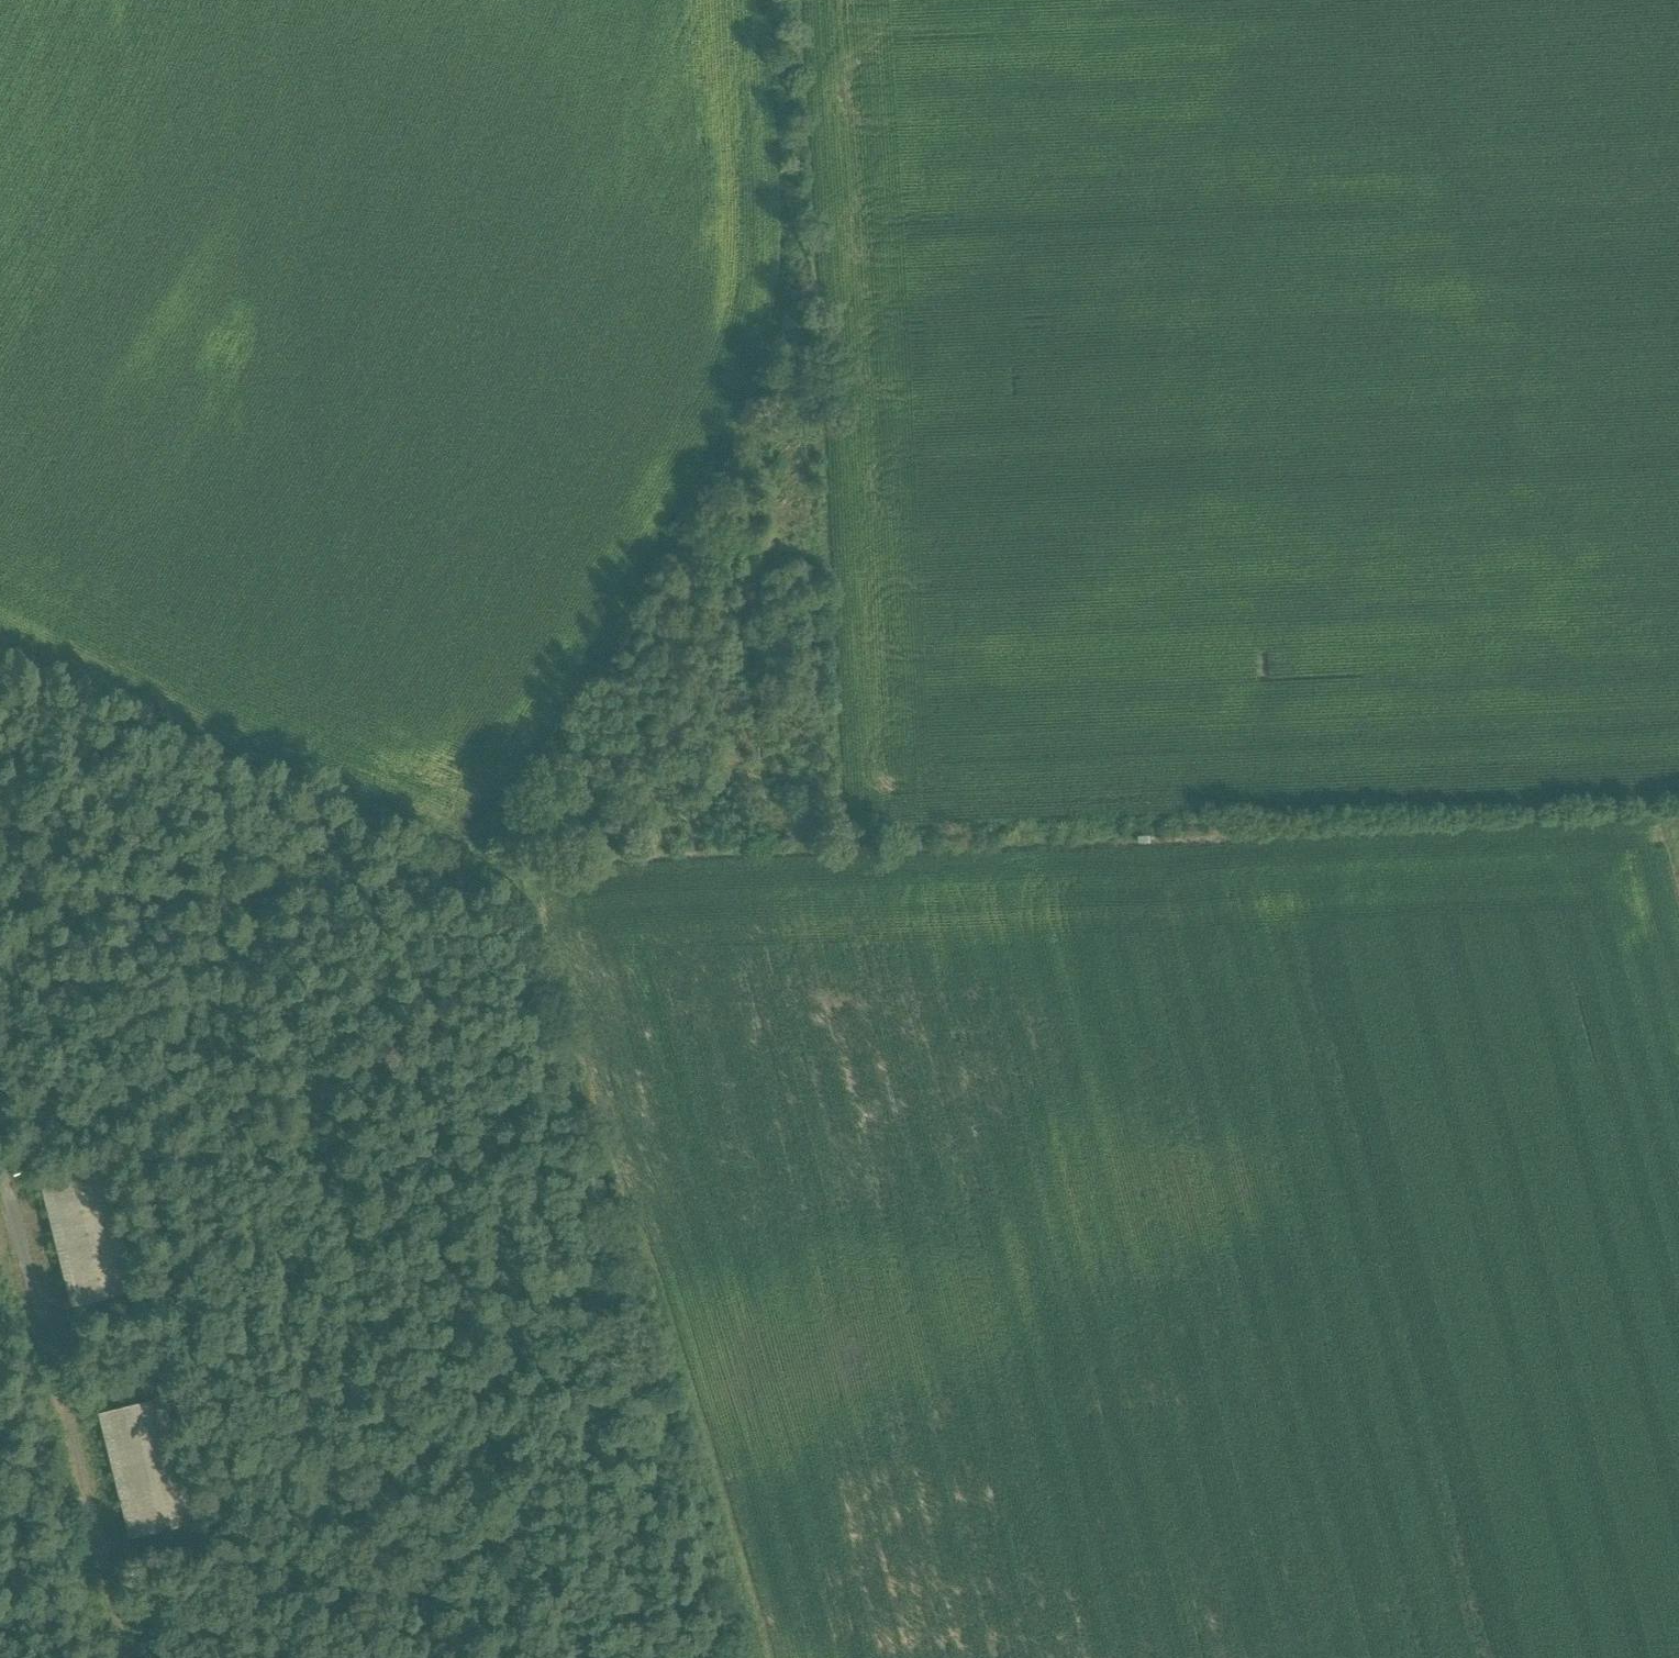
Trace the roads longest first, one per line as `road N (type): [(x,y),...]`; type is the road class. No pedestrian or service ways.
road 1 (unclassified): [(0,1160),(125,1657)]

